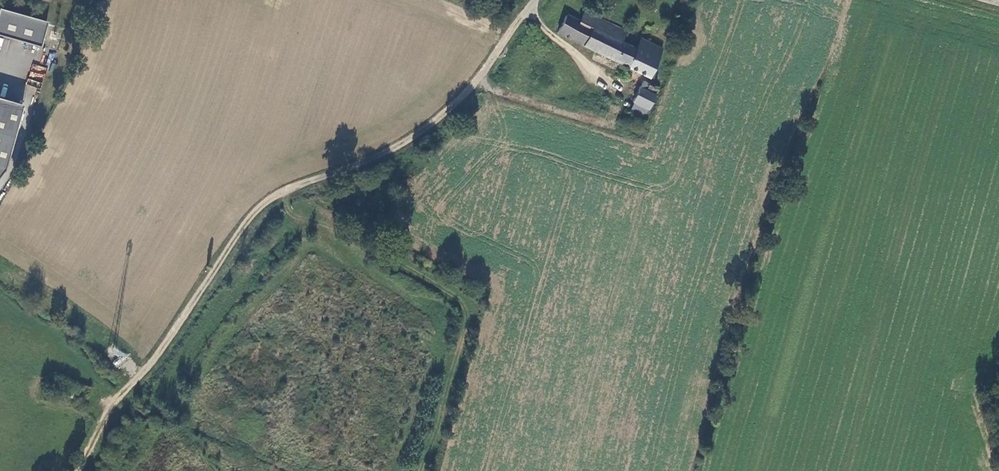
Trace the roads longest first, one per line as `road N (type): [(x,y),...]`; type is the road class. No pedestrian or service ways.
road 1 (track): [(92,470),(124,403),(263,205),(279,191),(408,142),(444,112),(524,14)]

